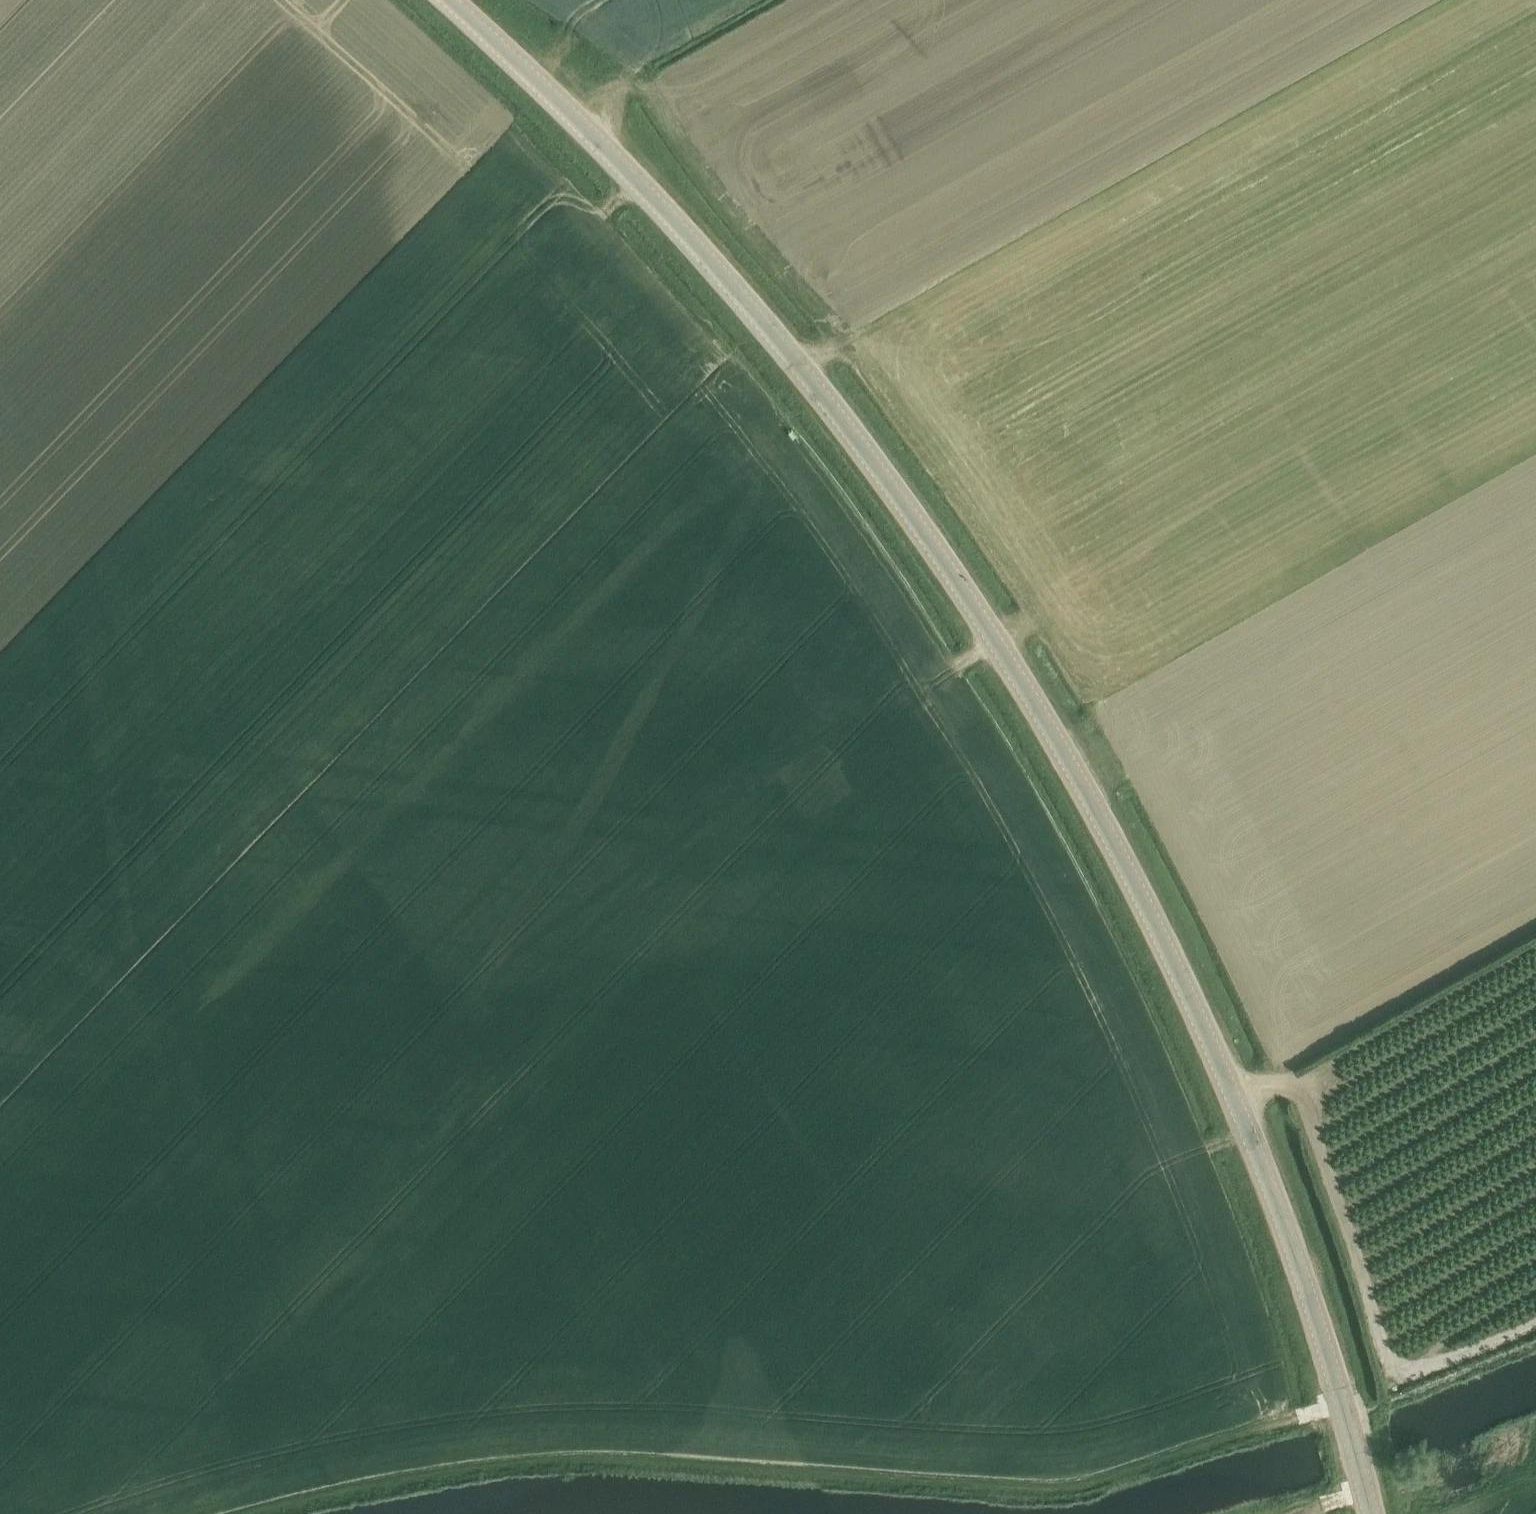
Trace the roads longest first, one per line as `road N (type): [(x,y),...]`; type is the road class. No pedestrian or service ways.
road 1 (tertiary): [(1372,1513),(1323,1333),(1211,1038),(1110,835),(948,559),(734,290),(565,104),(448,0)]

